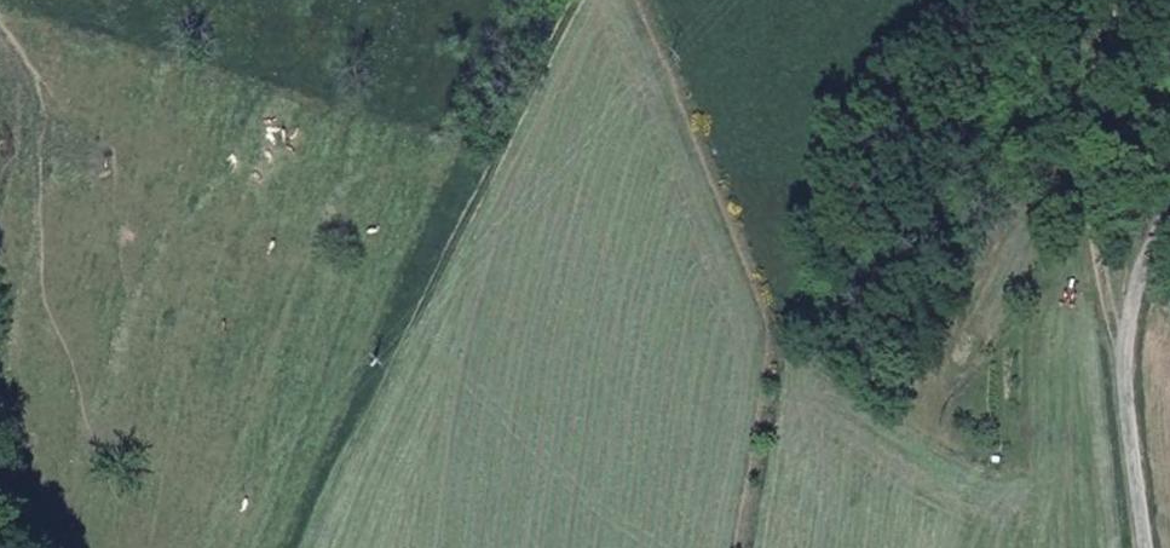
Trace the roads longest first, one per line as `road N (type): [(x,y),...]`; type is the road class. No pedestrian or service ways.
road 1 (track): [(1123,0),(1113,88),(1132,330)]

